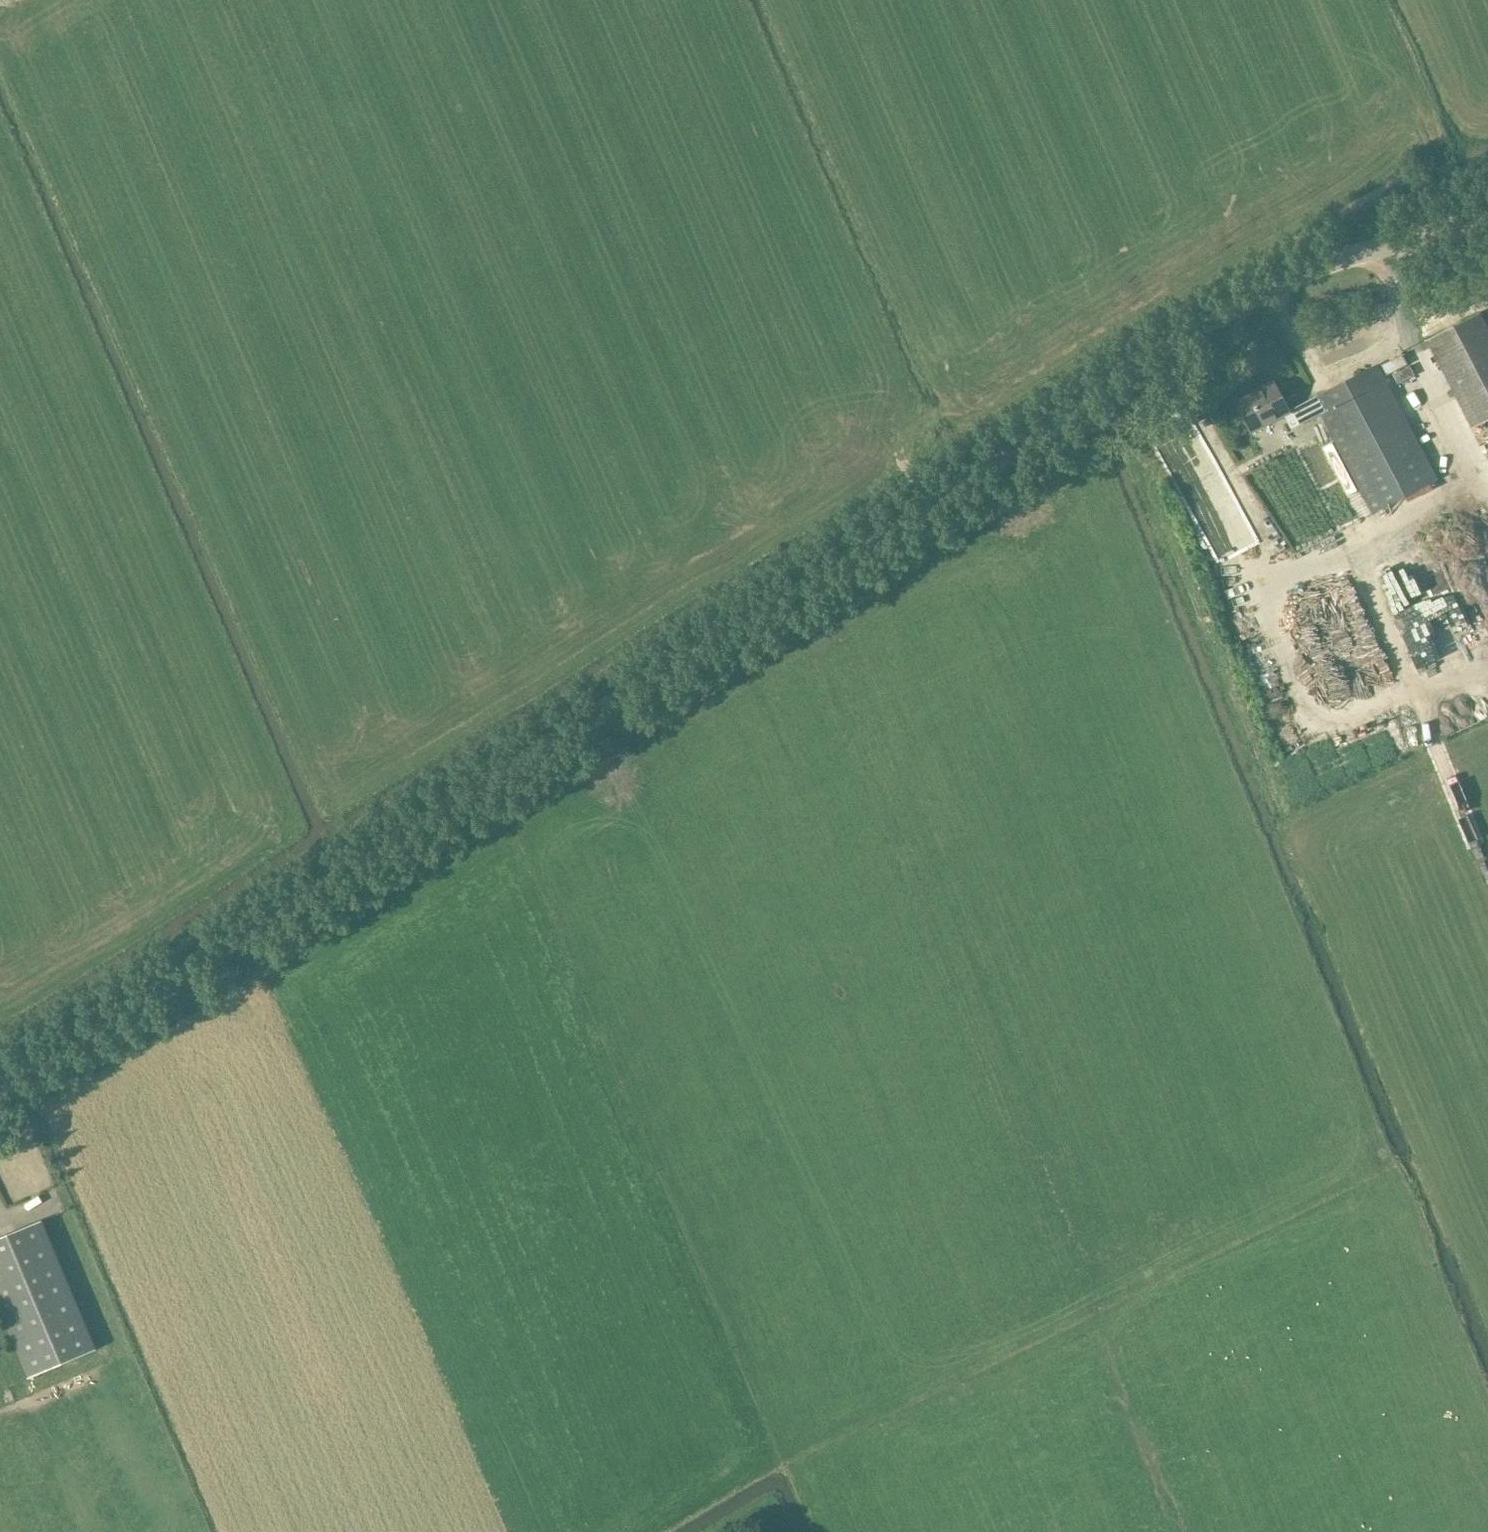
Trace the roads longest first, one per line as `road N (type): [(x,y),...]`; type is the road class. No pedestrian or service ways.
road 1 (unclassified): [(0,1078),(1174,350),(1312,279),(1487,209)]

